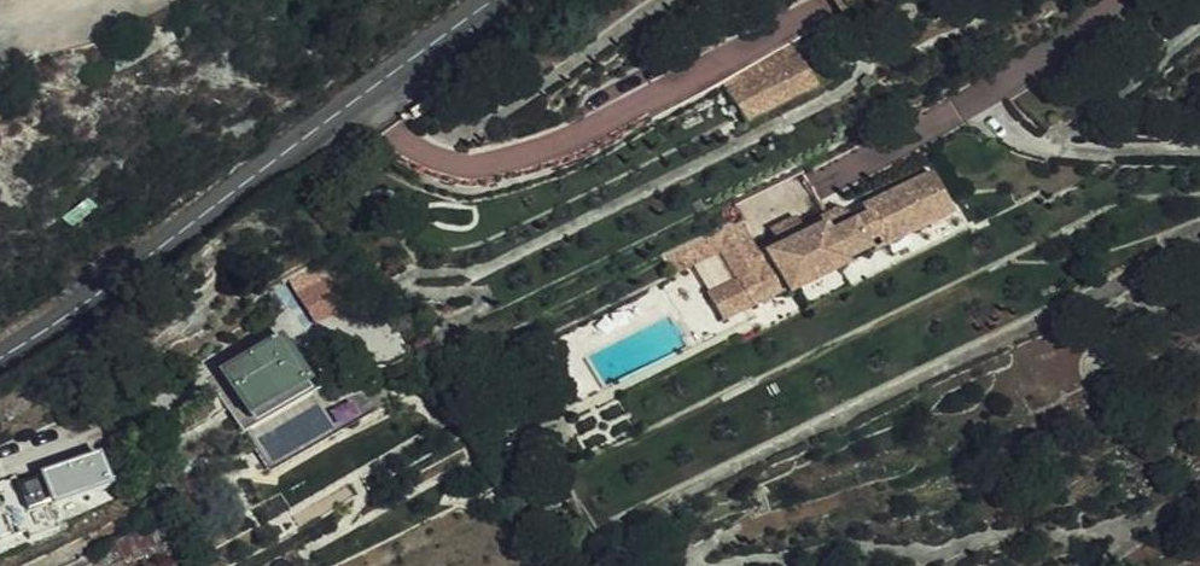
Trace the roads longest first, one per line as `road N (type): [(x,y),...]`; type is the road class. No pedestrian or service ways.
road 1 (tertiary): [(0,355),(502,0)]
road 2 (track): [(1199,155),(1044,152),(1199,26)]
road 3 (residential): [(817,182),(1068,46),(1112,0)]
road 4 (track): [(667,0),(477,126),(408,148)]

